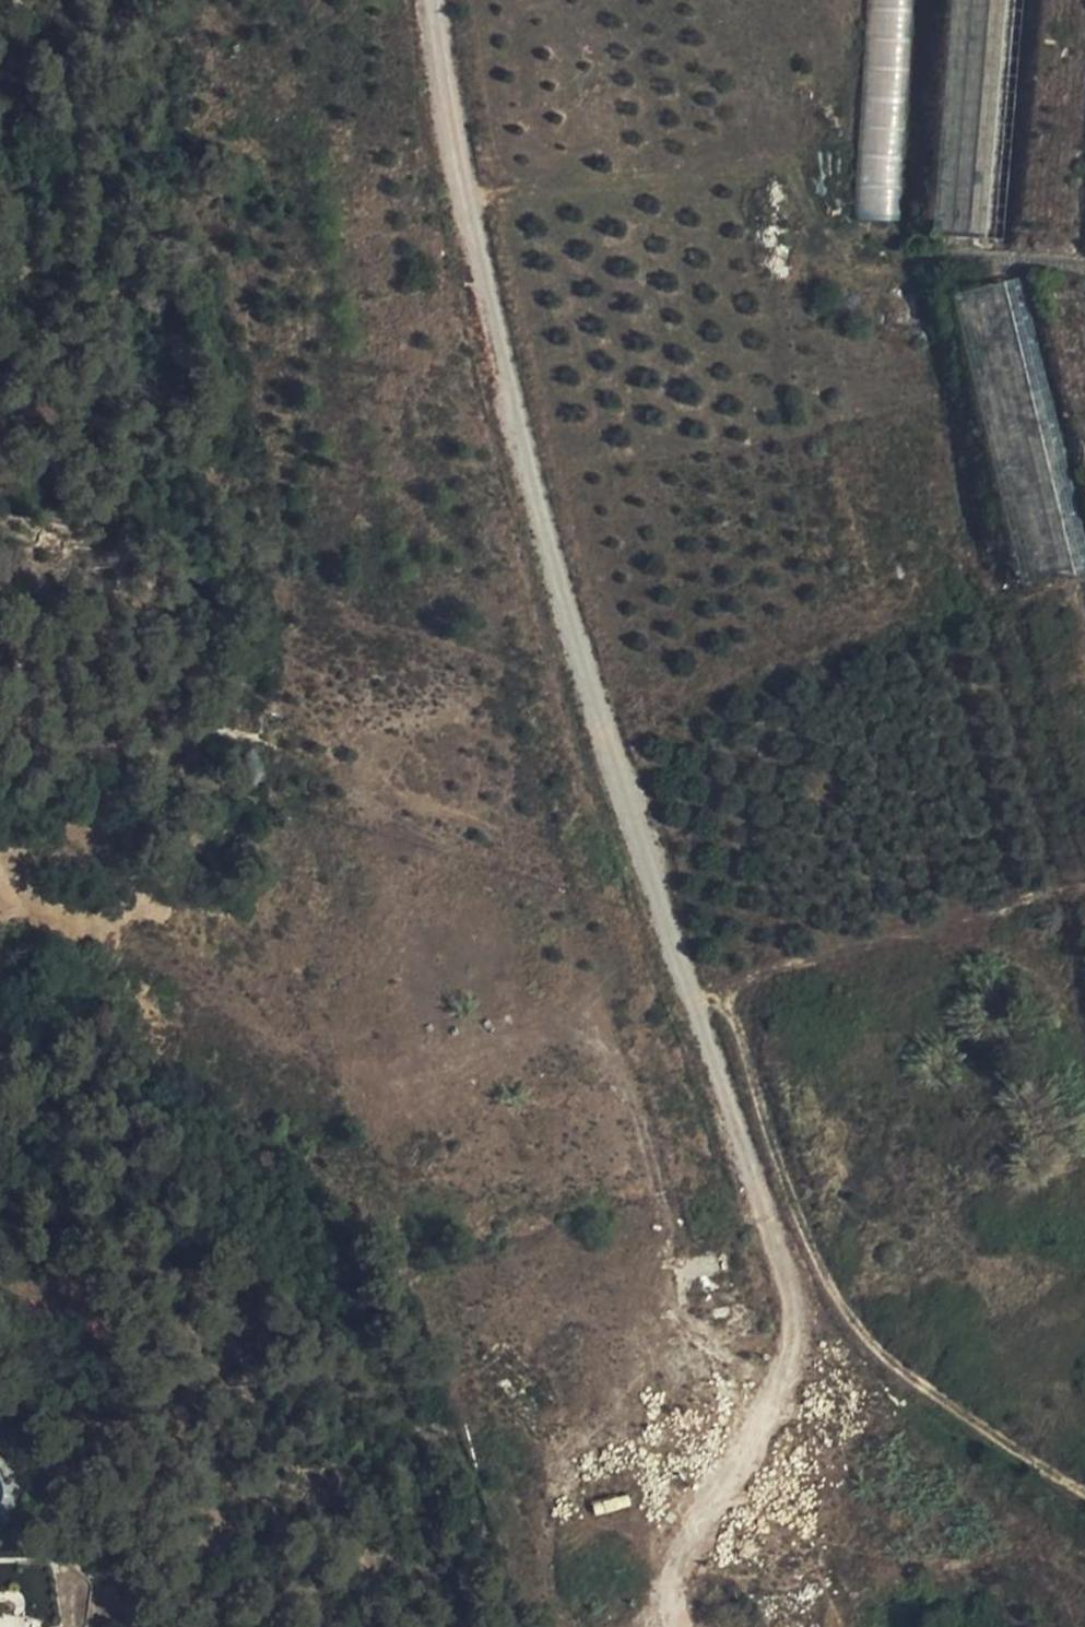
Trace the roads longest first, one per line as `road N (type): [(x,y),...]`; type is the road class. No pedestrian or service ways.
road 1 (track): [(439,0),(480,238),(574,644),(837,1295),(1052,1463),(1084,1479)]

